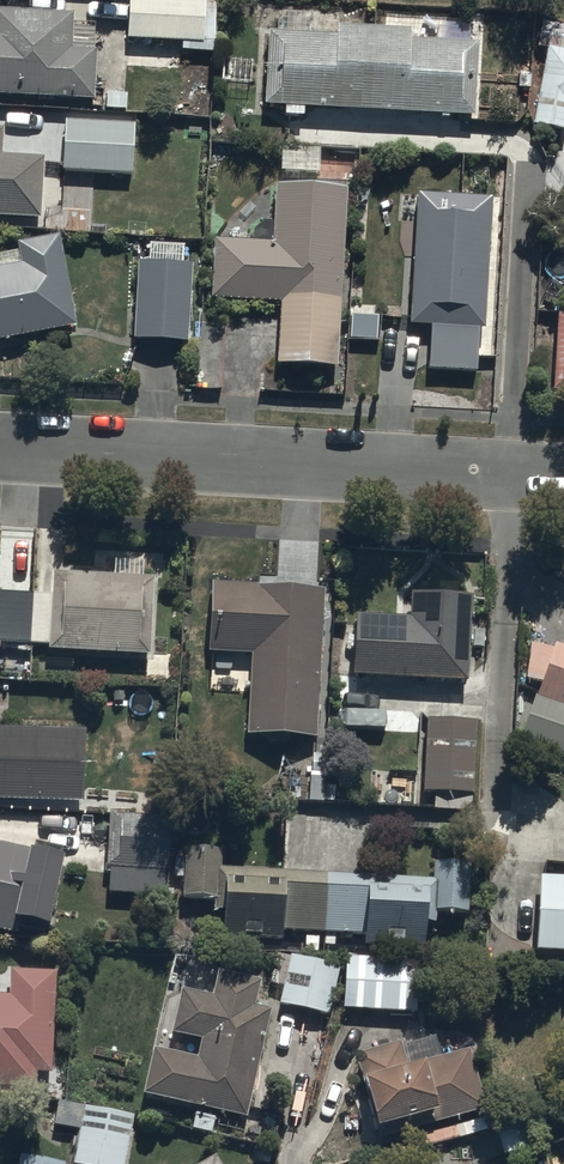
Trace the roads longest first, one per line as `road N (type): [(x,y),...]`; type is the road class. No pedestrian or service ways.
road 1 (residential): [(0,449),(563,481)]

